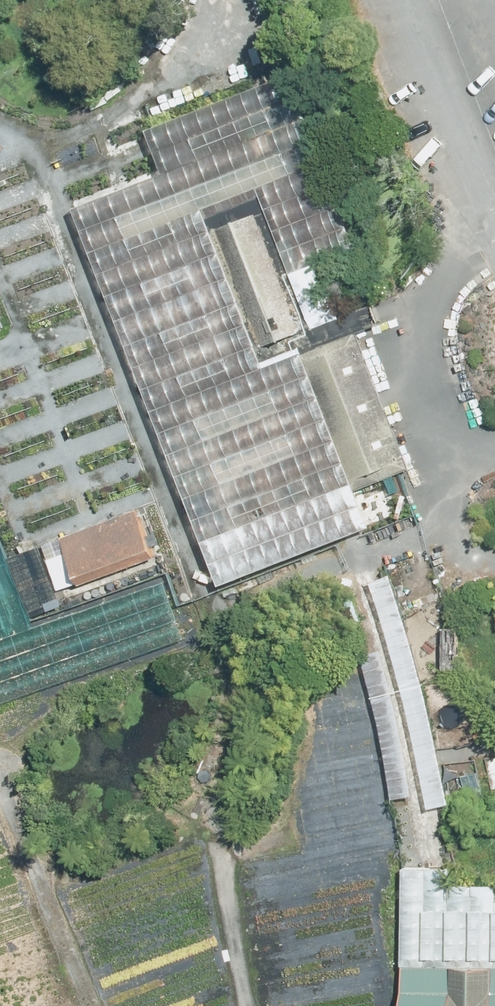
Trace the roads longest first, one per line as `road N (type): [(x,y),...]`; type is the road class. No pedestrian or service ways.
road 1 (track): [(248,1005),(217,782),(221,725),(255,621),(332,564),(453,531)]
road 2 (track): [(40,148),(45,186),(201,590)]
road 3 (track): [(219,0),(181,74),(156,100),(40,148),(0,128)]
road 4 (track): [(89,1005),(0,792)]

